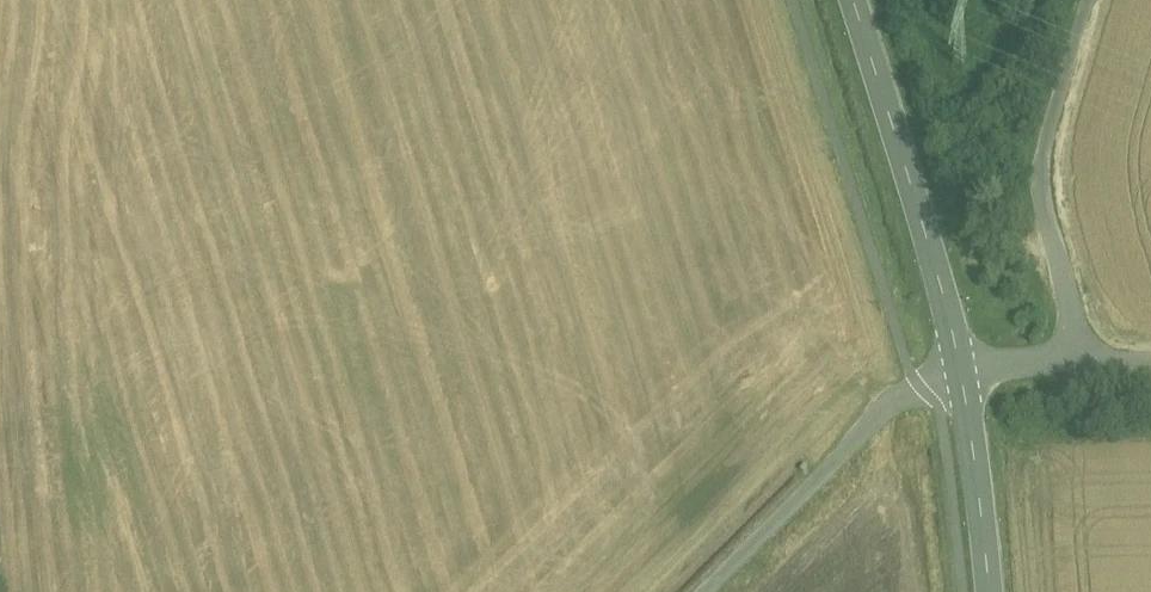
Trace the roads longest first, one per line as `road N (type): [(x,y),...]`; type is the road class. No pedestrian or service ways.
road 1 (tertiary): [(849,0),(961,365)]
road 2 (track): [(1079,365),(1041,170),(1087,0)]
road 3 (unclassified): [(961,365),(926,386),(715,591)]
road 4 (tertiary): [(961,365),(986,591)]
road 5 (track): [(1150,365),(961,365)]

